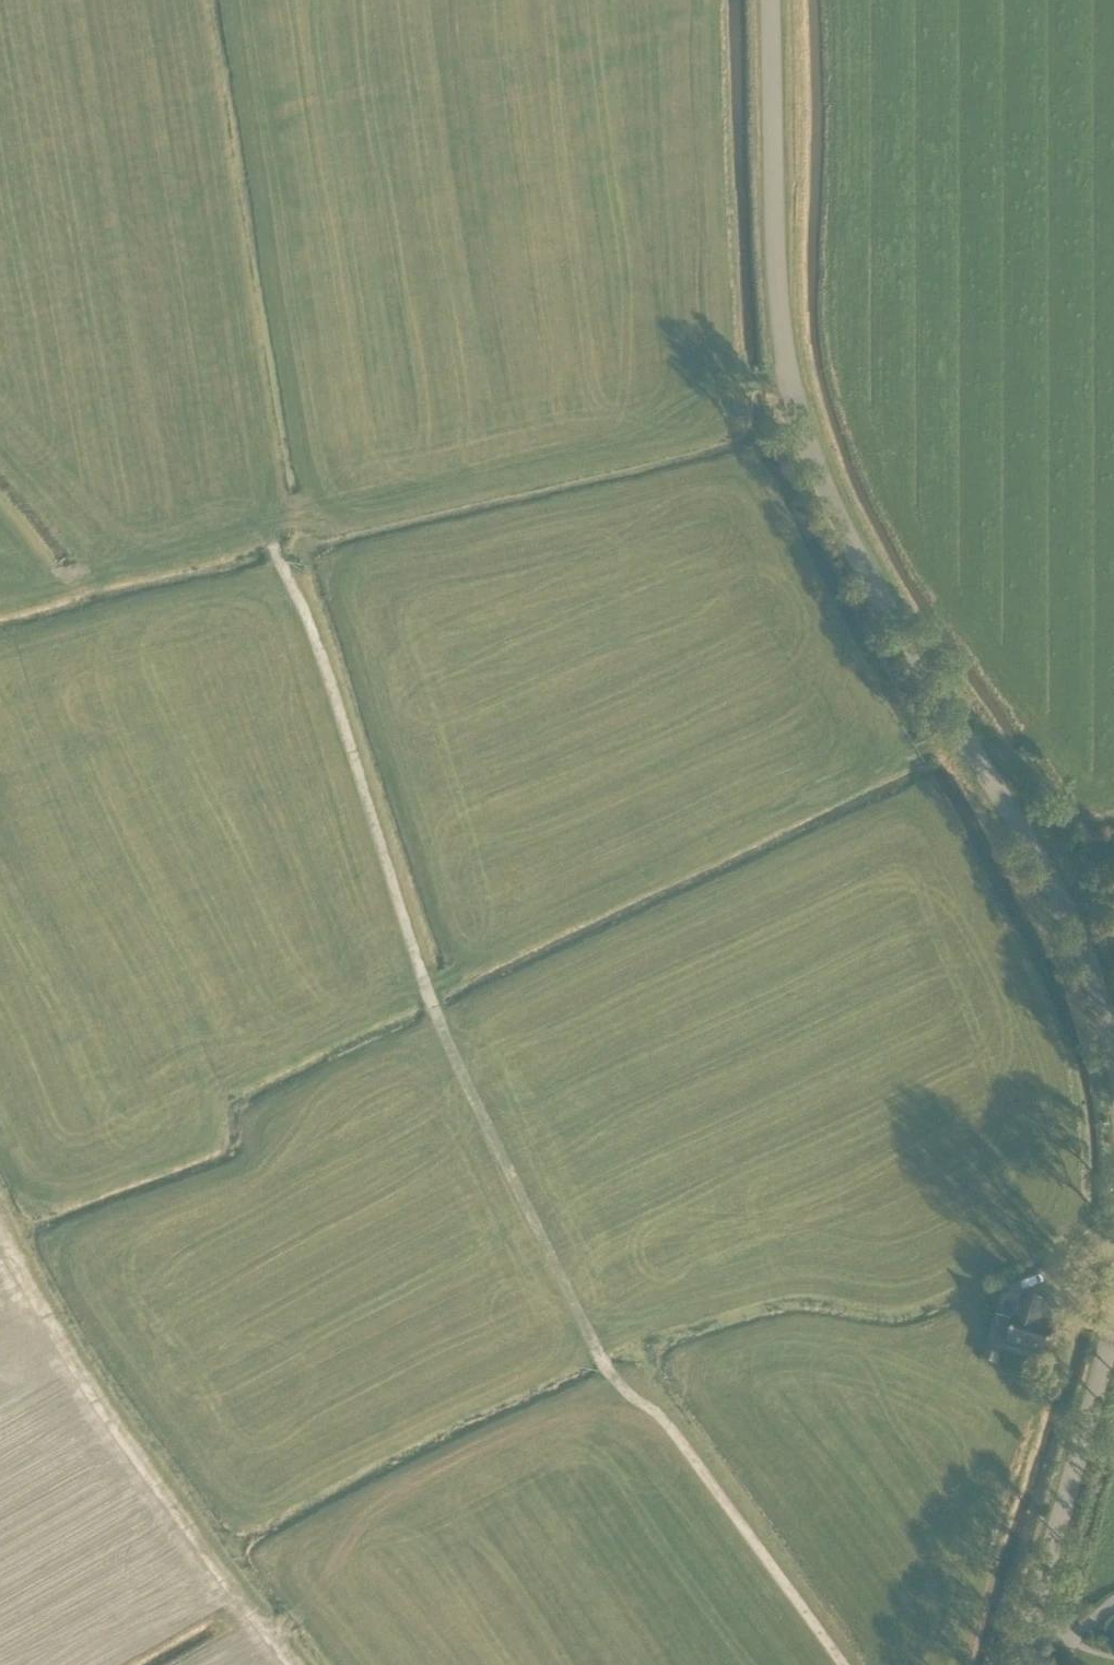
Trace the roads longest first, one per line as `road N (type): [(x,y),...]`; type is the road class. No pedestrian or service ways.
road 1 (tertiary): [(1113,1041),(1086,950),(847,532),(811,443),(789,372),(774,254),(771,0)]
road 2 (tertiary): [(1017,1664),(1113,1318)]

